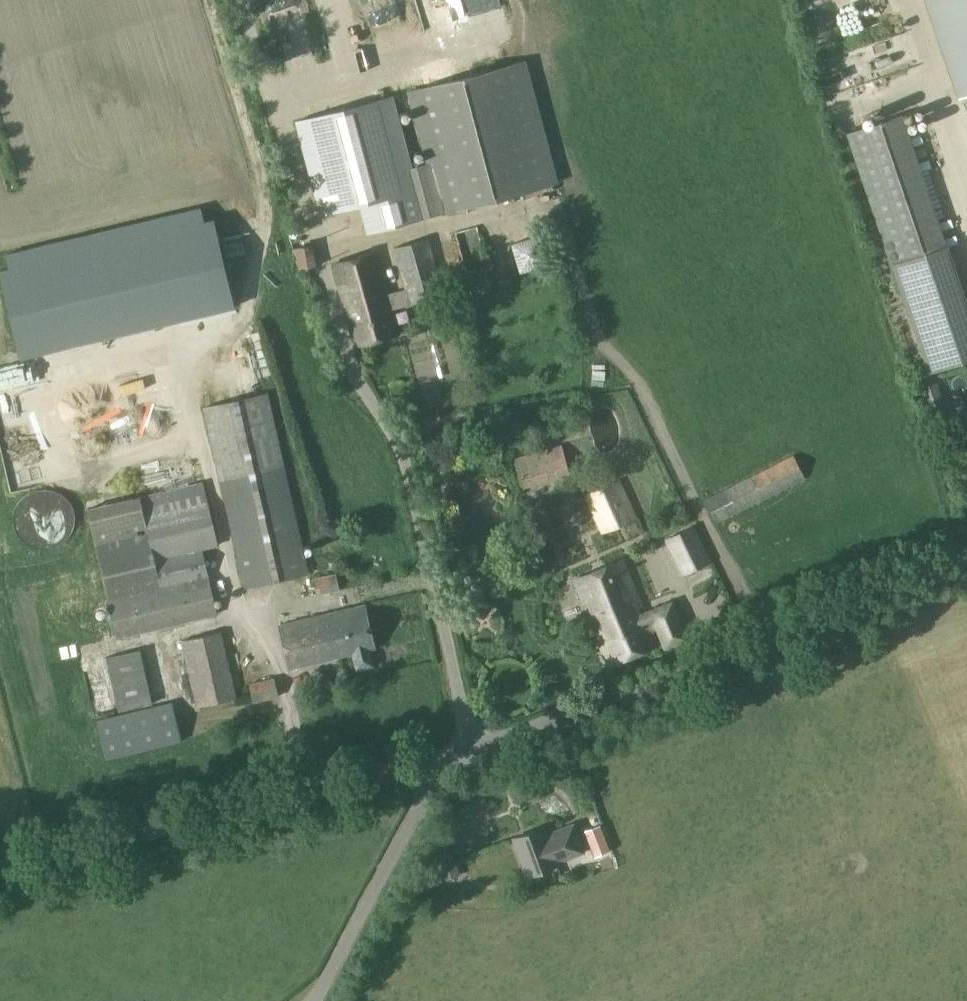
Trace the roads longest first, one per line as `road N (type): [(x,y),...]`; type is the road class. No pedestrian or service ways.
road 1 (unclassified): [(0,867),(513,738),(966,556)]
road 2 (track): [(468,750),(398,456),(345,355),(241,0)]
road 3 (track): [(910,0),(966,166)]

